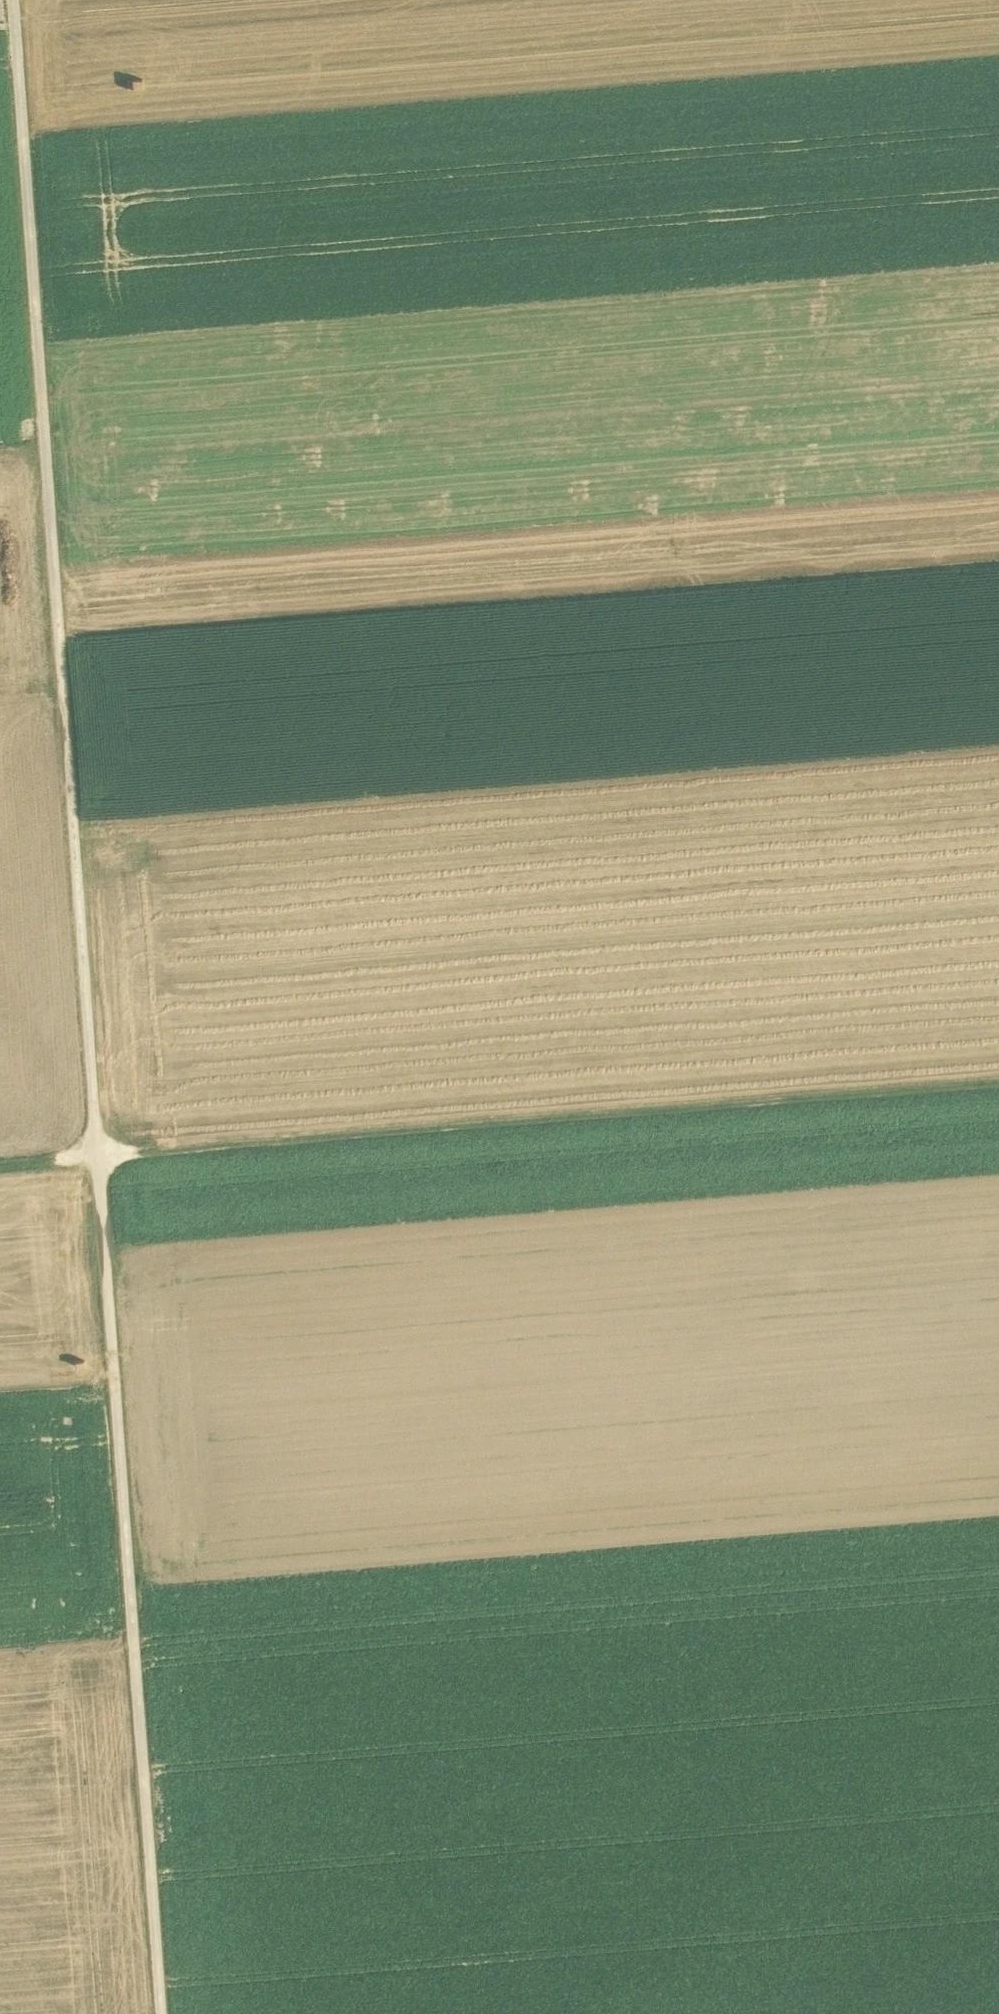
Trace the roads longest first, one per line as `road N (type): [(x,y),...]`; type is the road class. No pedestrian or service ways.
road 1 (track): [(175,2013),(27,0)]
road 2 (track): [(0,1180),(998,1100)]

